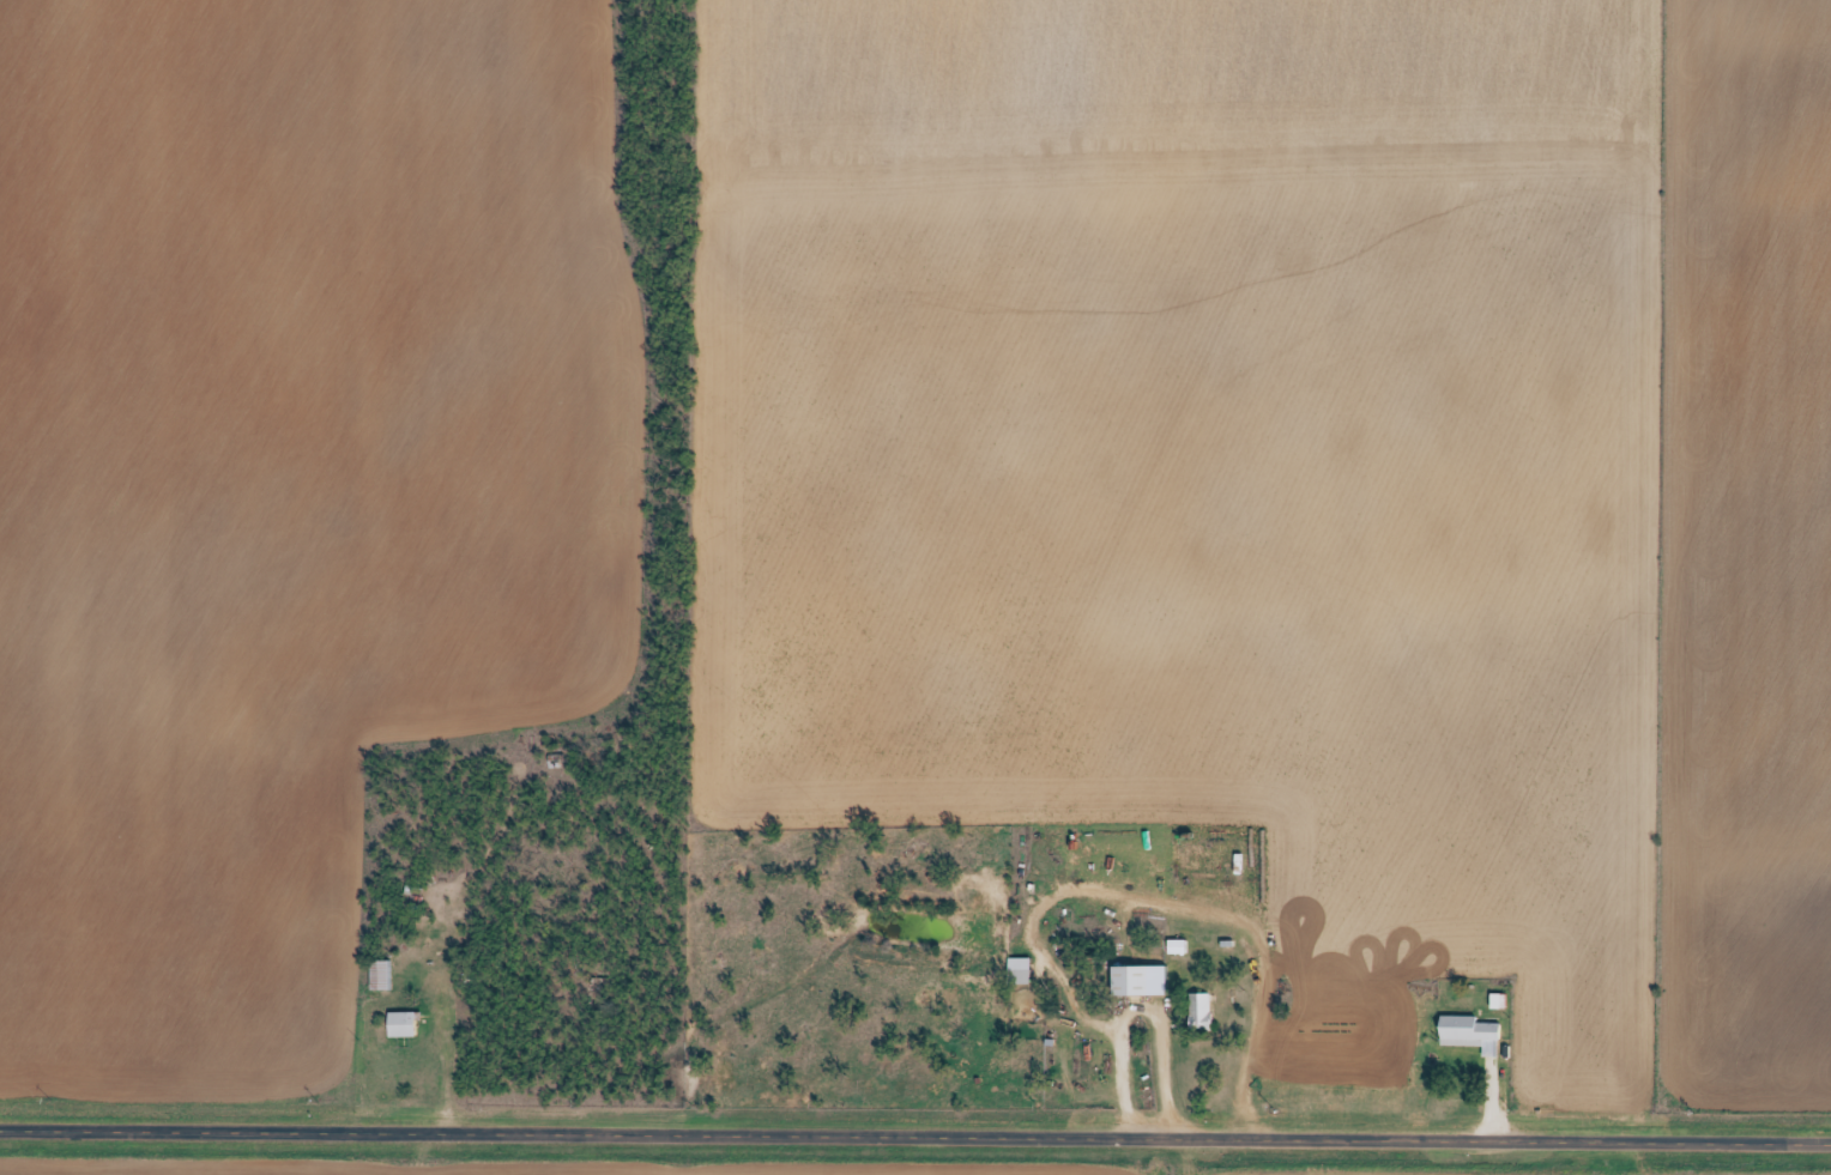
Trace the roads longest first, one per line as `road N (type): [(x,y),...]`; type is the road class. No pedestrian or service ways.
road 1 (secondary): [(1830,1134),(0,1123)]

